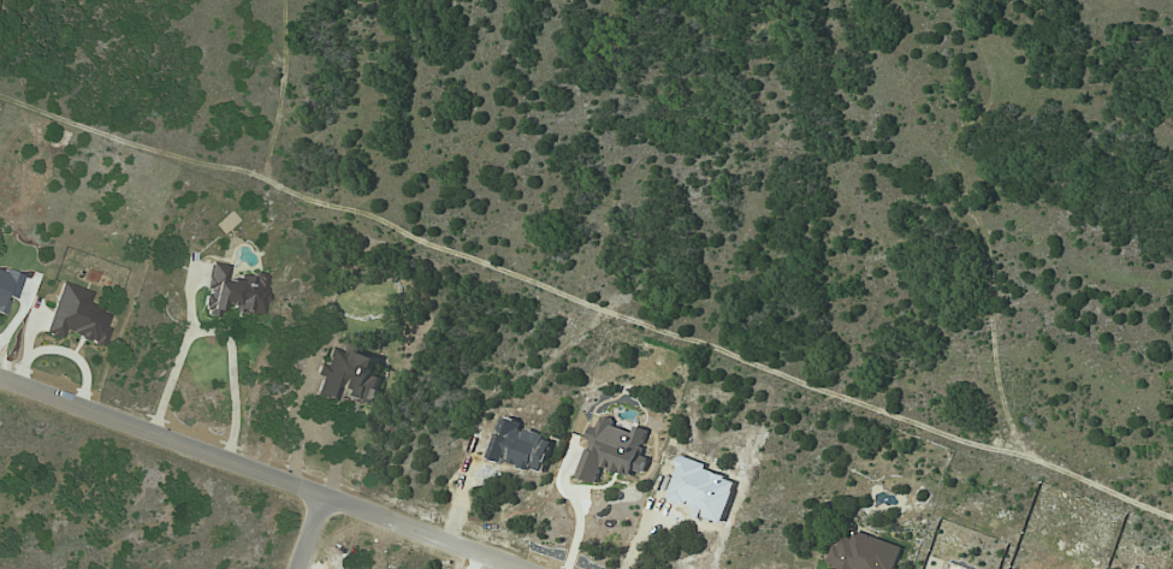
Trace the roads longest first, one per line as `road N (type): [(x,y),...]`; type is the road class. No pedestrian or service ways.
road 1 (residential): [(0,379),(521,568)]

